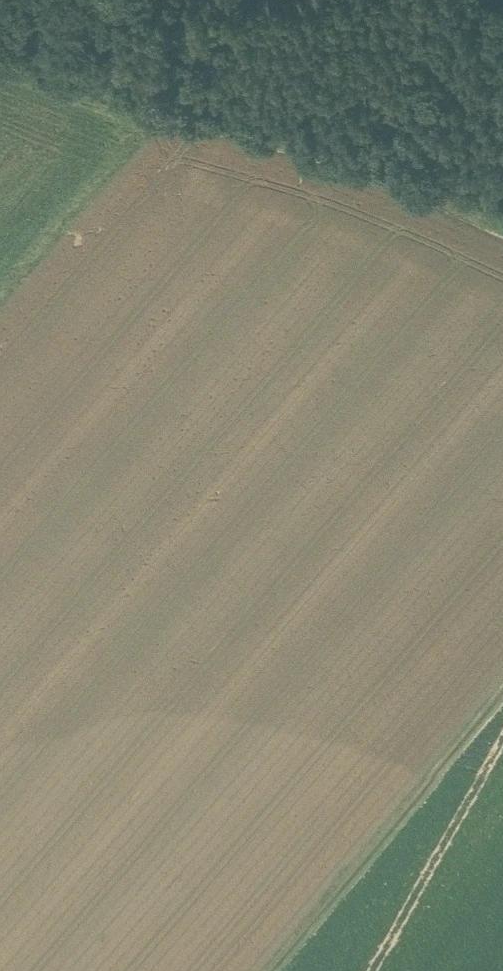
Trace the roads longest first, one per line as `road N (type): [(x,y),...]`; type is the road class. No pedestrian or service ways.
road 1 (track): [(502,227),(144,114),(0,47)]
road 2 (track): [(502,700),(271,970)]

